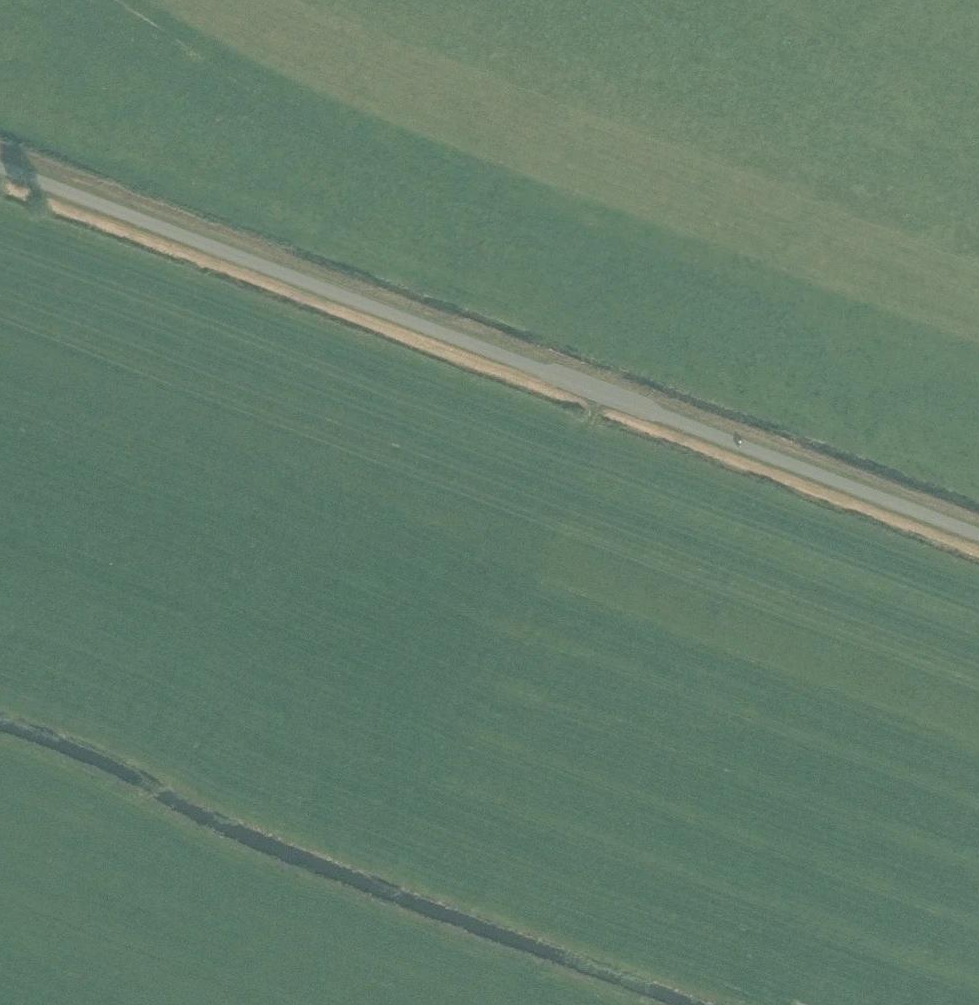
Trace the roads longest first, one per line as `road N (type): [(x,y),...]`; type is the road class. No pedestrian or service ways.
road 1 (unclassified): [(978,532),(0,164)]

